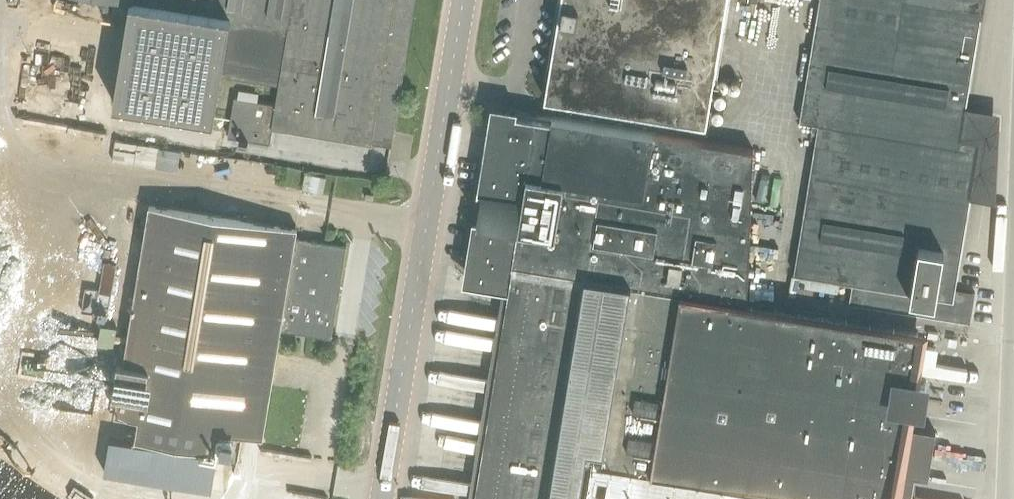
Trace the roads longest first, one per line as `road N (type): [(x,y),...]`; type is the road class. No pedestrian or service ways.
road 1 (tertiary): [(382,498),(463,0)]
road 2 (unclassified): [(1008,498),(1013,353)]

